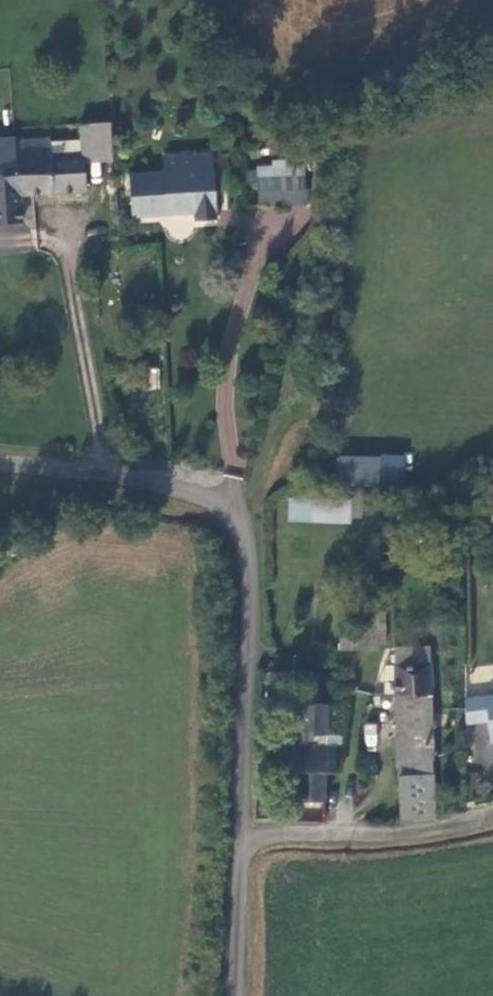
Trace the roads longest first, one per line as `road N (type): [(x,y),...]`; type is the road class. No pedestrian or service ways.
road 1 (unclassified): [(0,471),(192,478),(247,524),(245,828)]
road 2 (unclassified): [(245,828),(447,830),(492,815)]
road 3 (unclassified): [(245,828),(235,995)]

